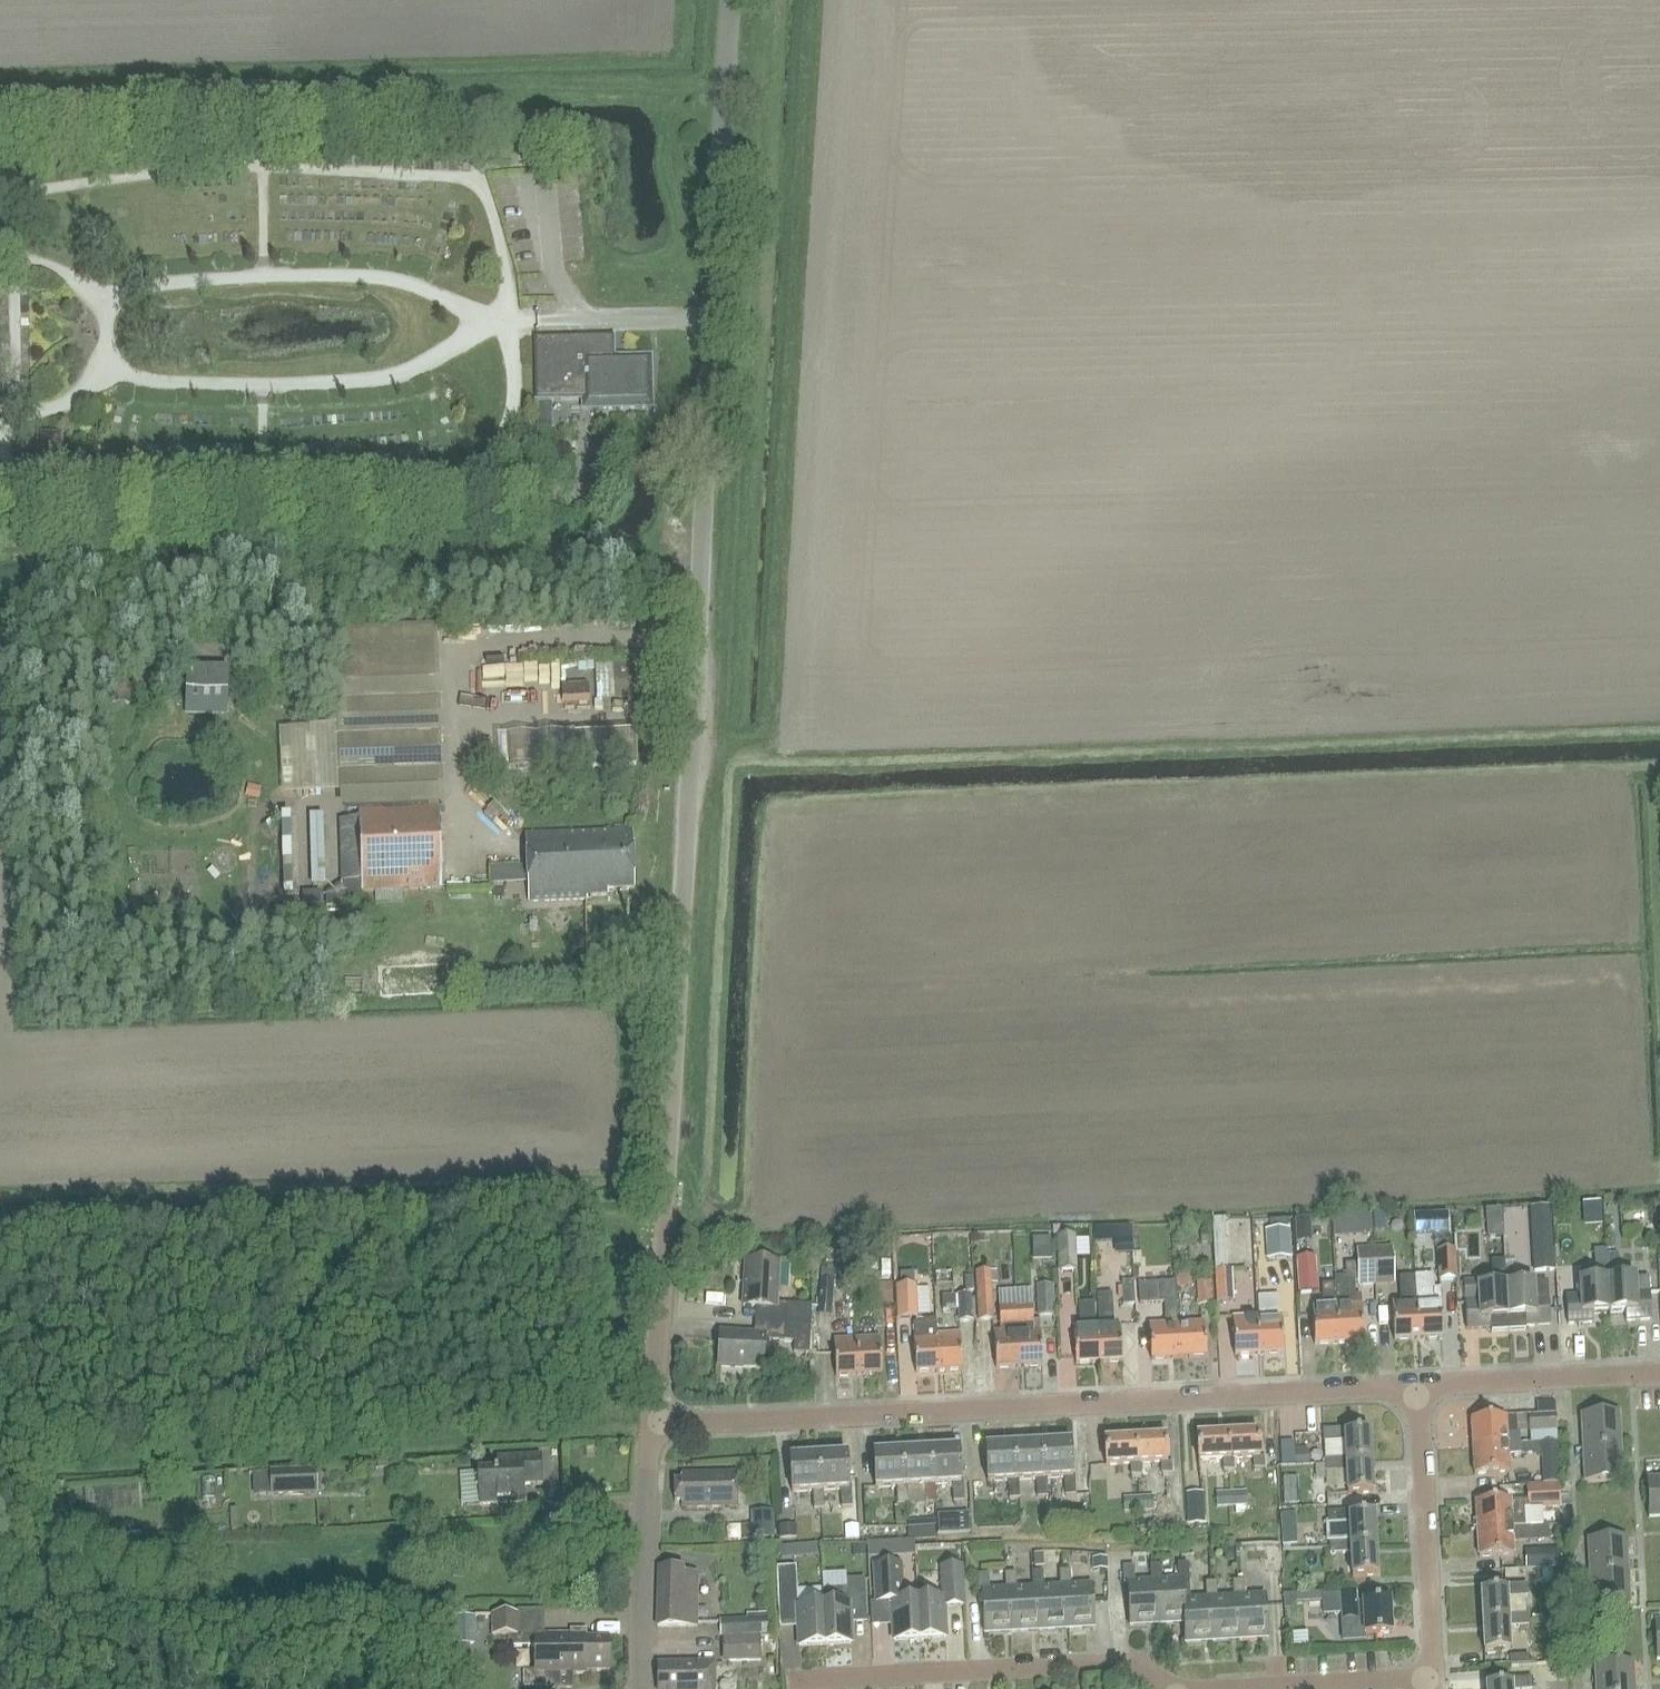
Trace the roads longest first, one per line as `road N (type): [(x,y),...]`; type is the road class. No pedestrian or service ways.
road 1 (unclassified): [(654,1424),(730,0)]
road 2 (residential): [(654,1424),(1420,1389)]
road 3 (residential): [(1166,1681),(1121,1667),(820,1677)]
road 4 (residential): [(1433,1671),(1420,1389)]
road 5 (unclassified): [(645,1688),(642,1578),(654,1424)]
road 6 (residential): [(1420,1389),(1659,1379)]
road 7 (residential): [(1433,1671),(1225,1688)]

